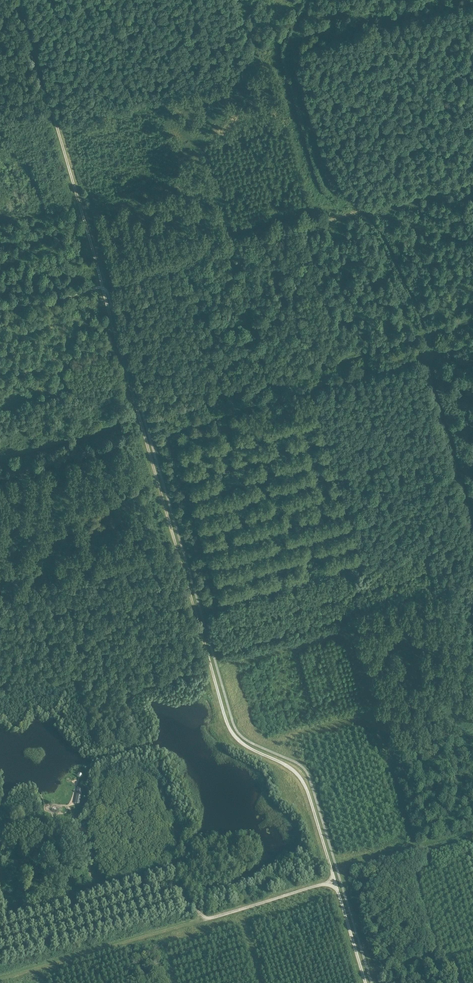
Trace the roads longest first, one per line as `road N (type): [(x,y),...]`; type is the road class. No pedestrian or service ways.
road 1 (track): [(336,880),(298,770),(235,737),(225,713),(15,0)]

